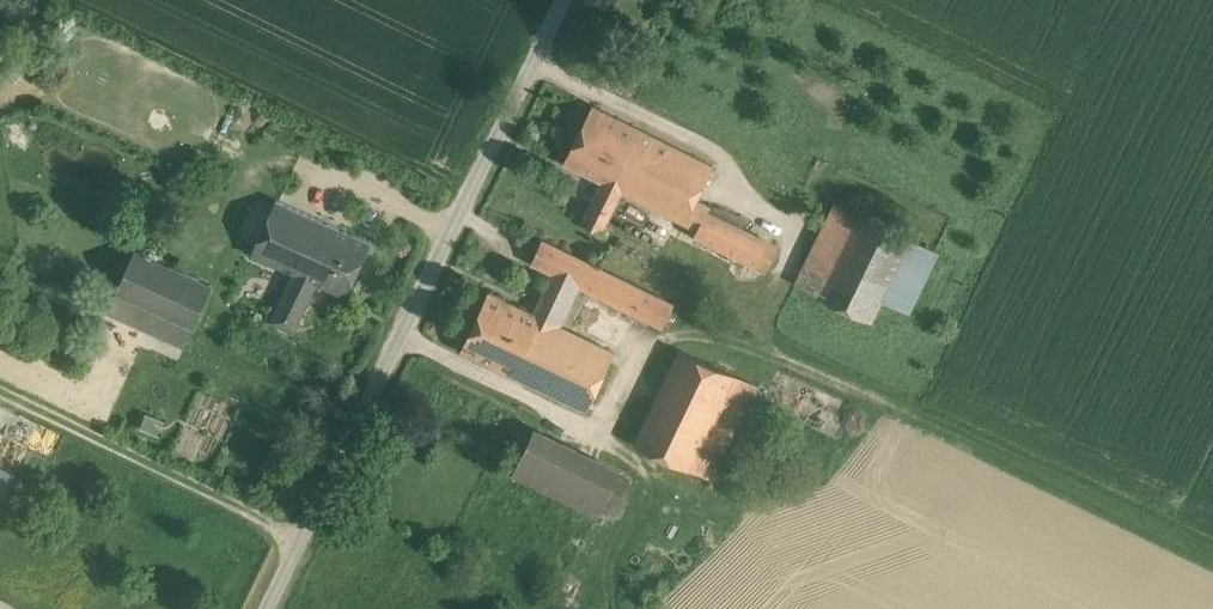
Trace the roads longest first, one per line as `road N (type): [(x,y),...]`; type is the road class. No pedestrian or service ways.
road 1 (unclassified): [(565,0),(265,608)]
road 2 (track): [(300,537),(0,391)]

